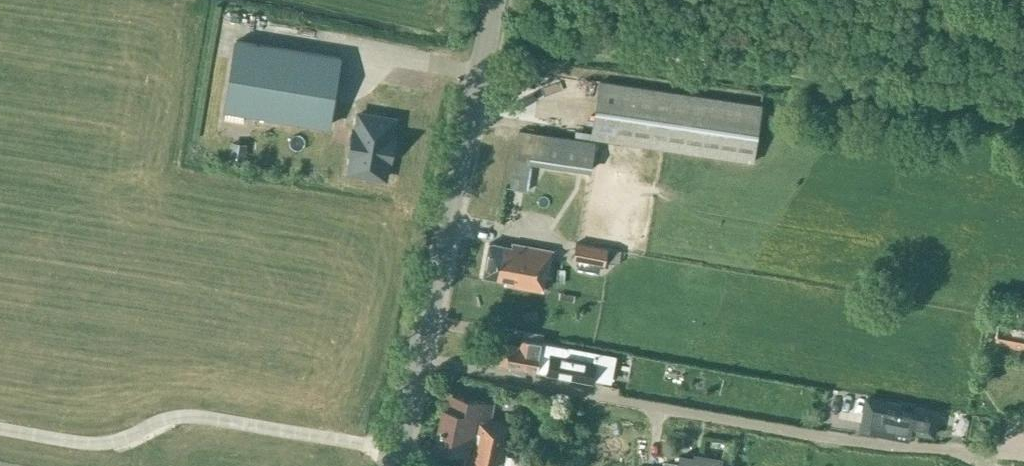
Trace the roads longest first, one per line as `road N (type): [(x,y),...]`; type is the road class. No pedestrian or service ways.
road 1 (tertiary): [(398,465),(496,0)]
road 2 (track): [(0,429),(106,444),(195,417),(401,450)]

